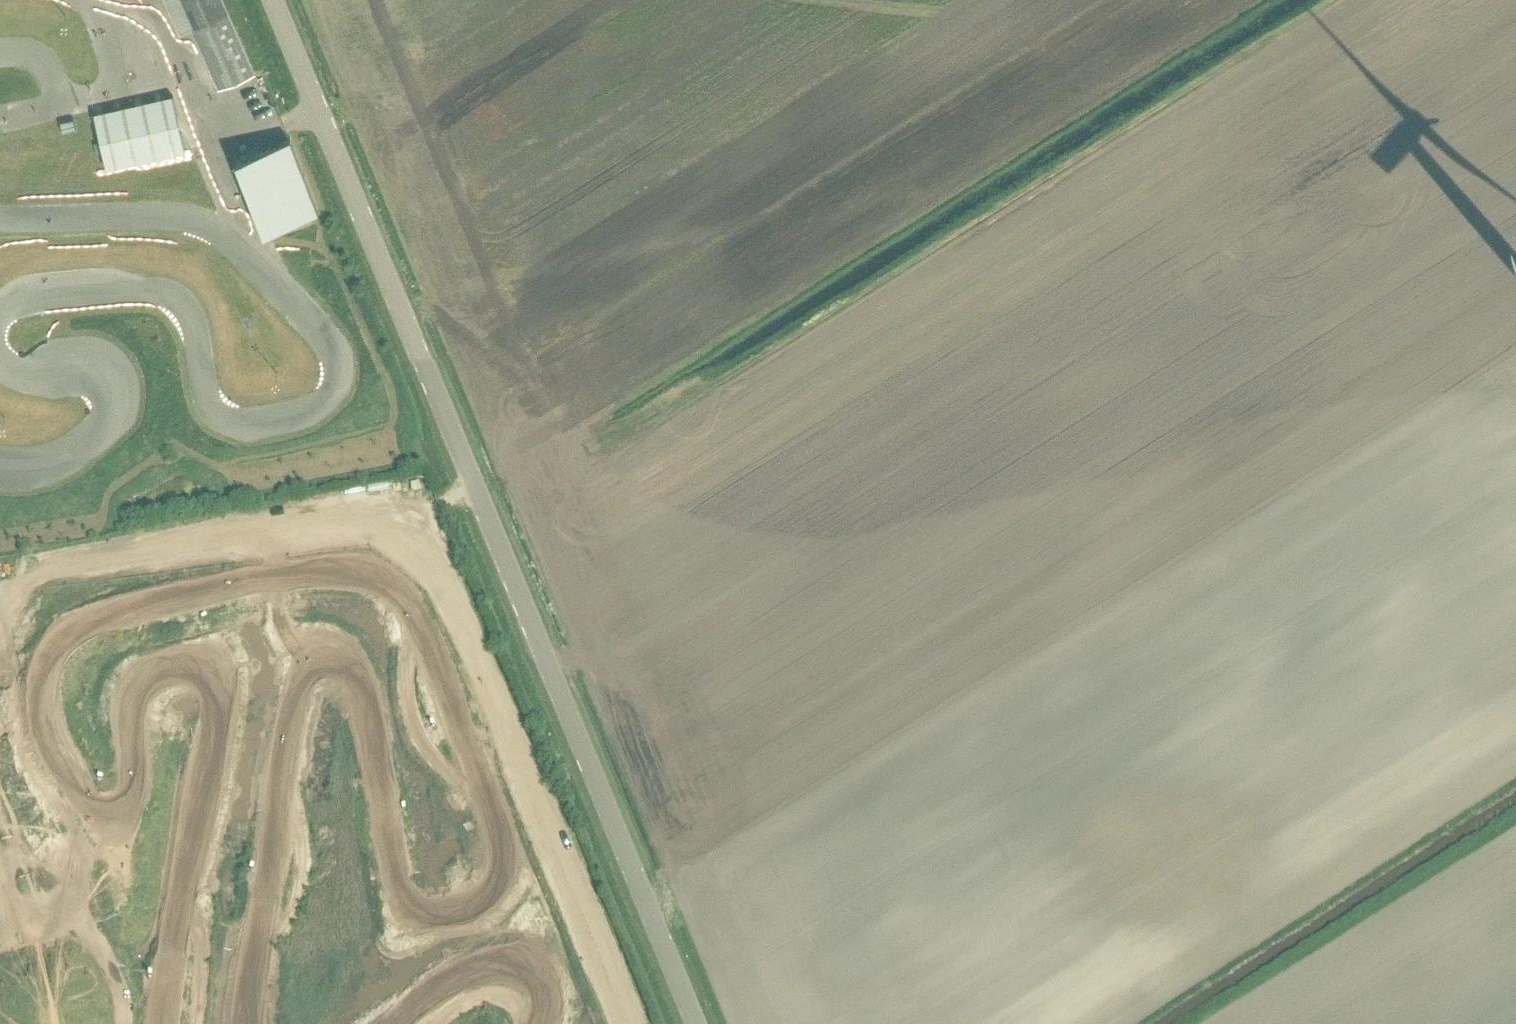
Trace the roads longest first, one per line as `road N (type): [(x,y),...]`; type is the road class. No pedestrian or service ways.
road 1 (unclassified): [(695,1023),(273,0)]

